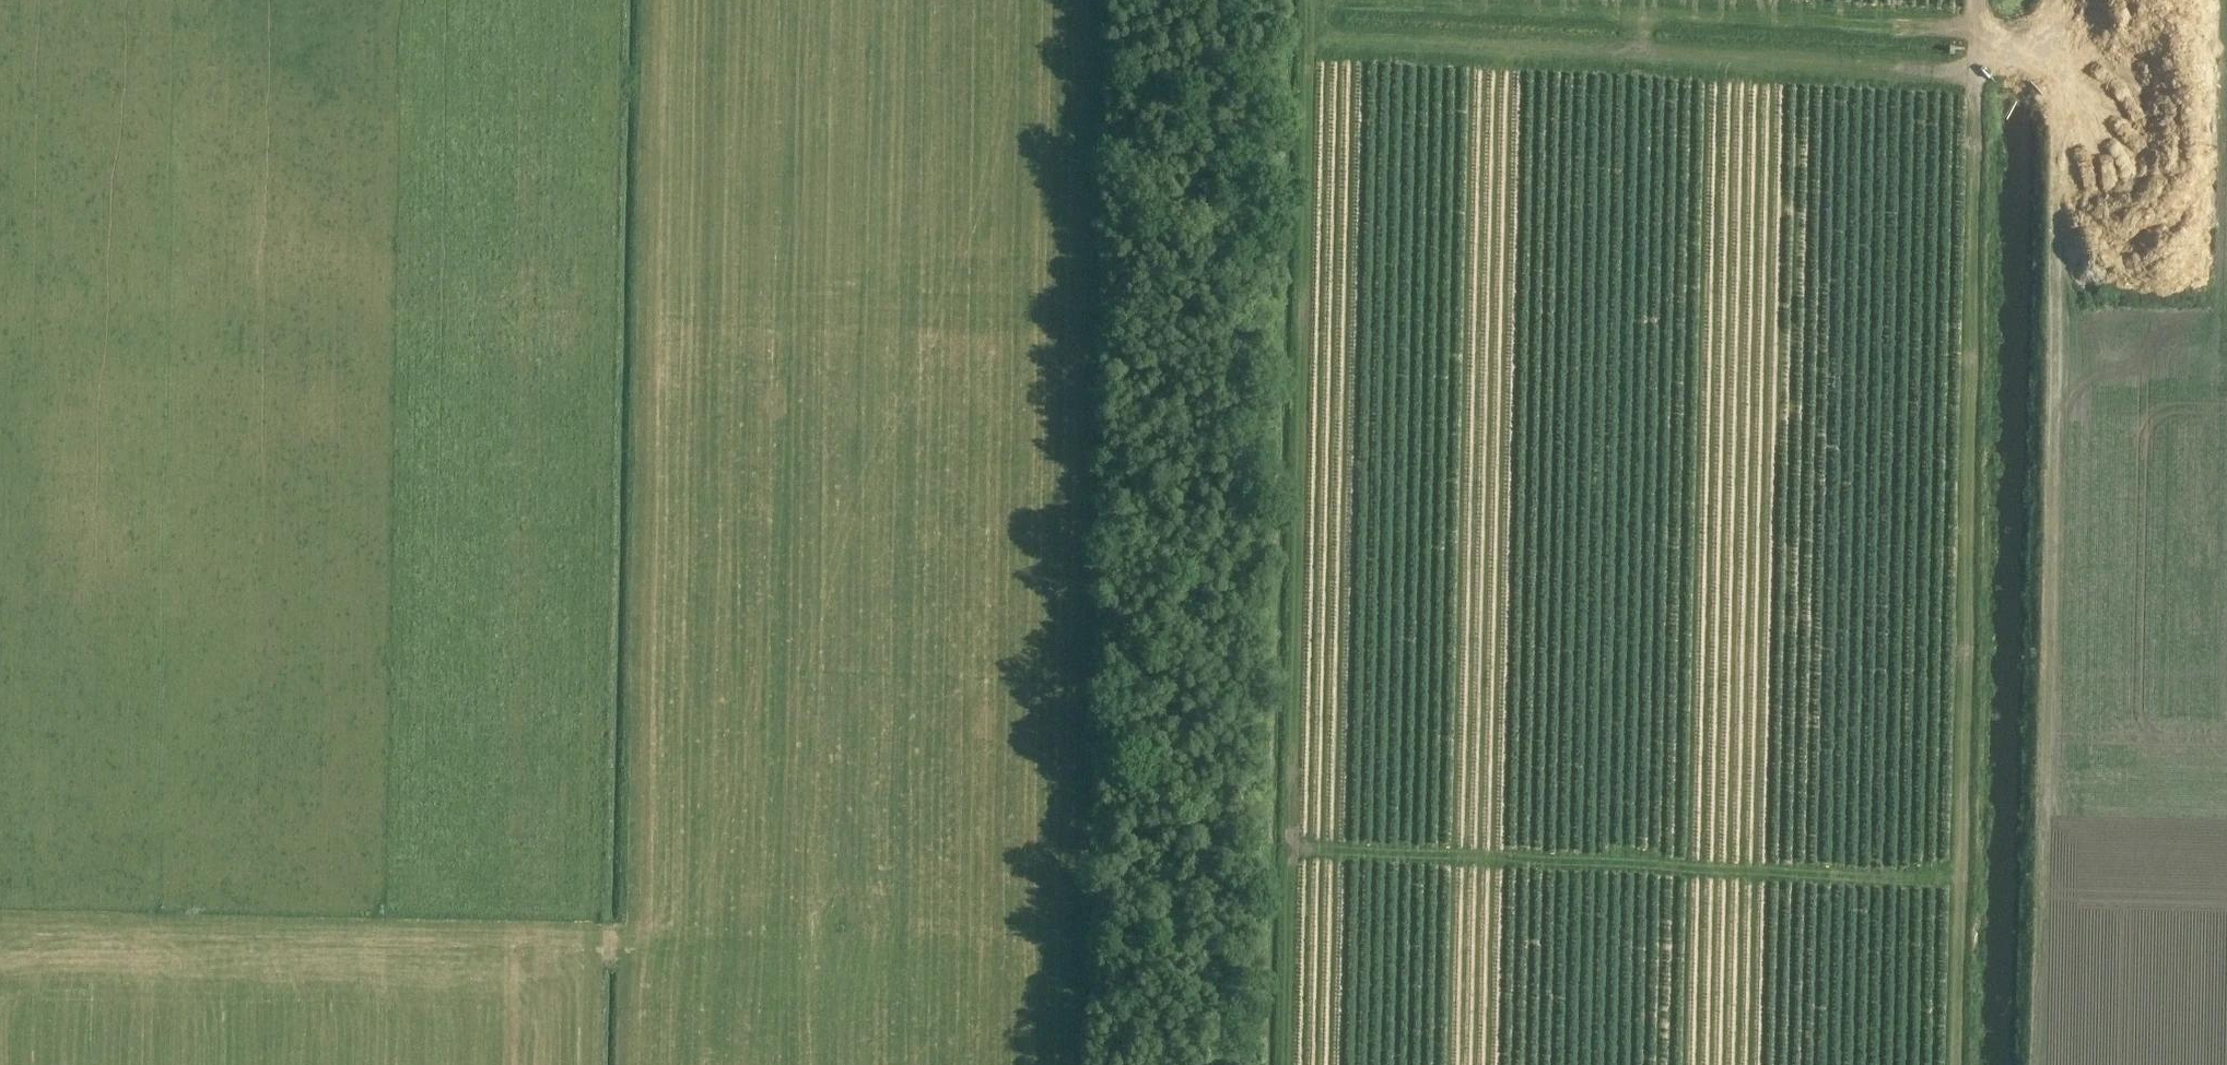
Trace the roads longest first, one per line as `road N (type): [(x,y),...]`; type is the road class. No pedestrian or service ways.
road 1 (track): [(1314,0),(1290,1064)]
road 2 (track): [(1975,0),(1988,35),(2011,49),(2044,44),(2058,26),(2061,0)]

